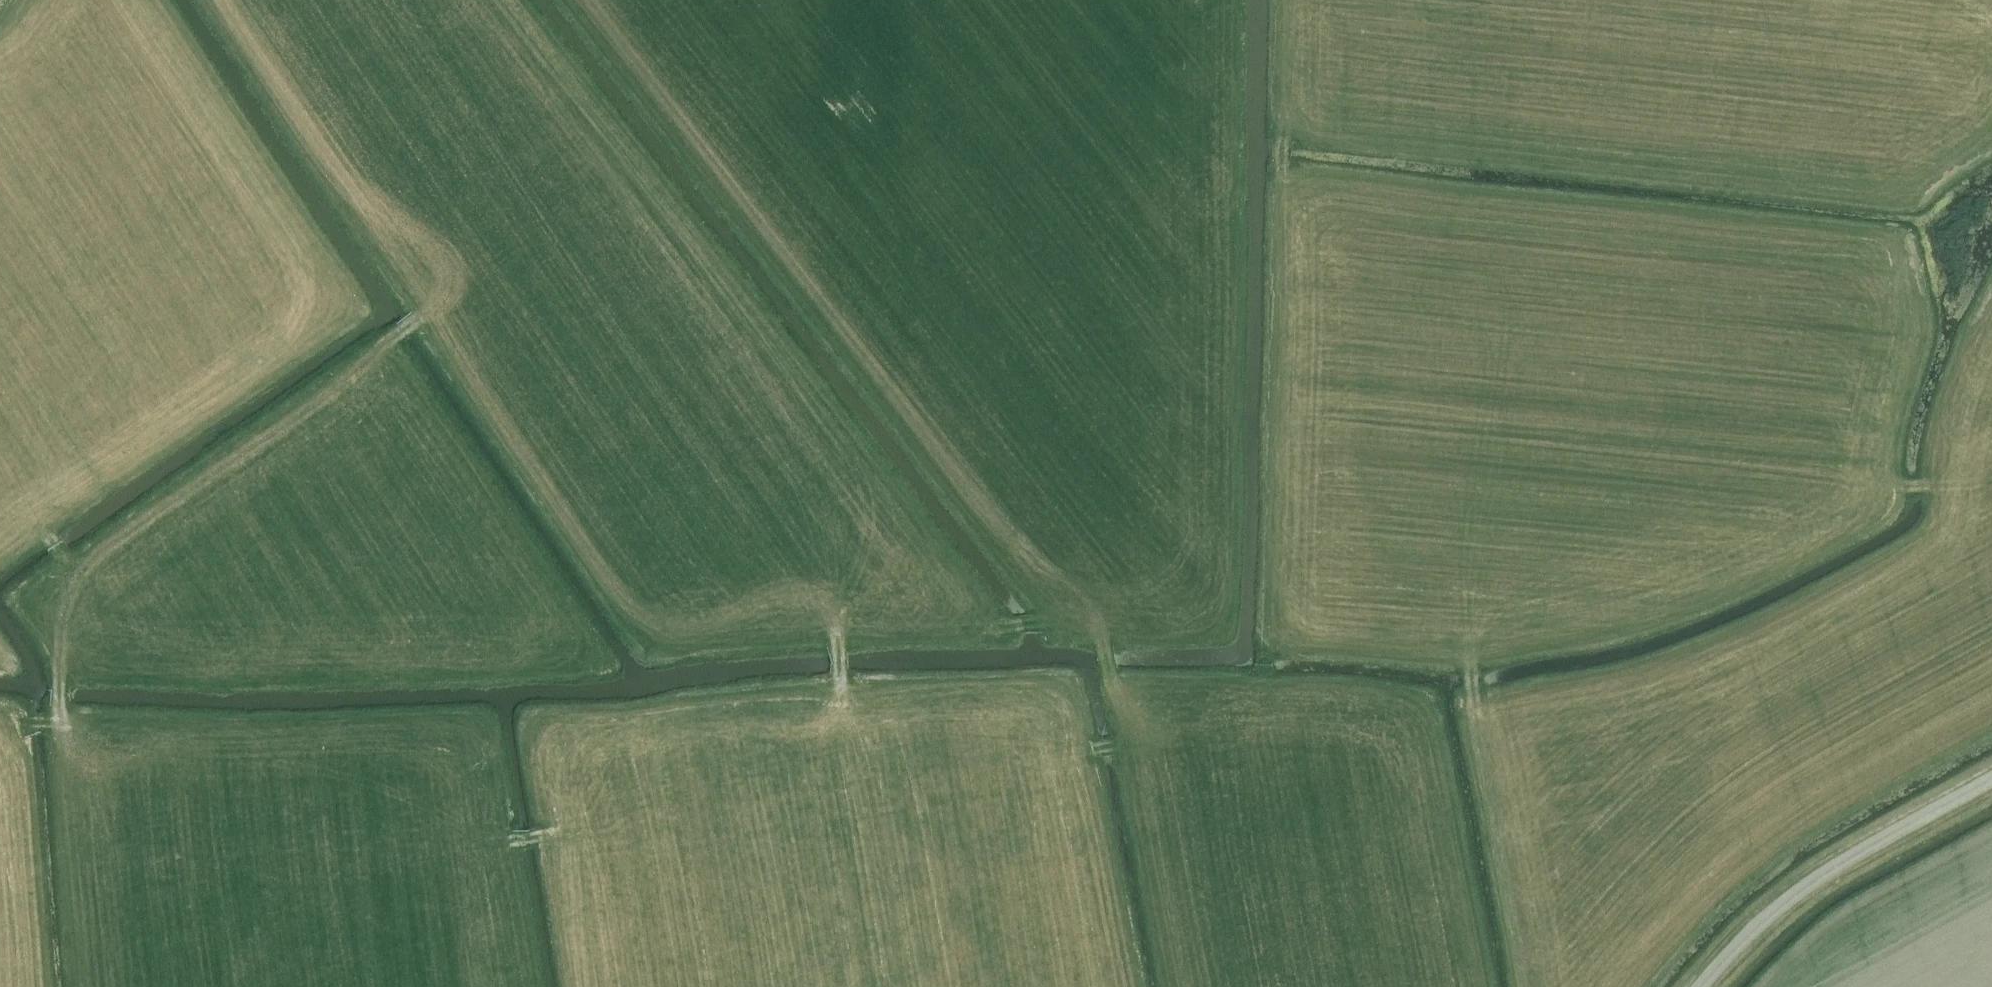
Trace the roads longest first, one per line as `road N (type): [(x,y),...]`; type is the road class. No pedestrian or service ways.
road 1 (unclassified): [(1701,986),(1797,893),(1991,779)]

